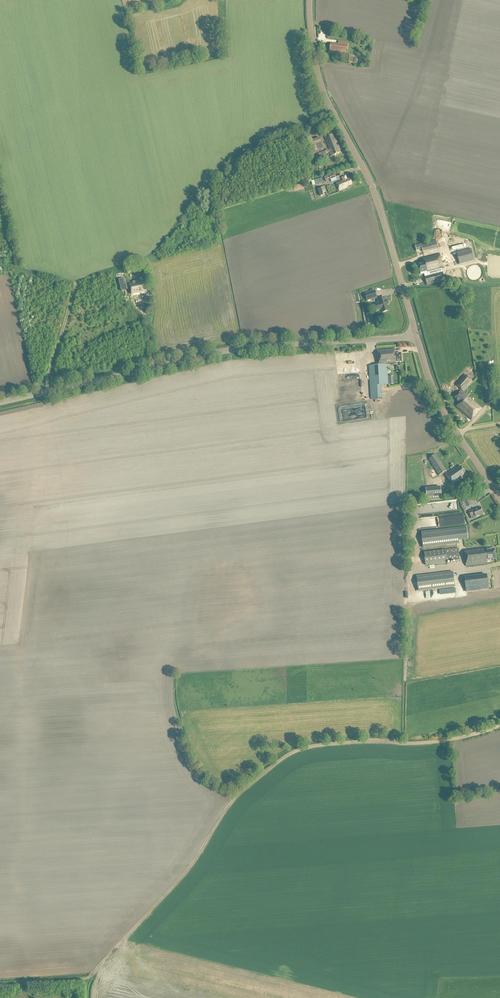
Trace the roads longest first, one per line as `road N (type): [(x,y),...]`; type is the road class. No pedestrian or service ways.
road 1 (track): [(0,984),(90,977),(185,872),(235,798),(293,752),(342,742),(434,743),(499,727)]
road 2 (tertiary): [(0,402),(243,347),(416,336)]
road 3 (track): [(334,113),(264,135),(237,153),(147,255),(76,283),(0,266)]
road 4 (tertiary): [(416,336),(377,198),(315,66),(310,0)]
road 5 (tertiary): [(495,490),(437,399),(416,336)]

